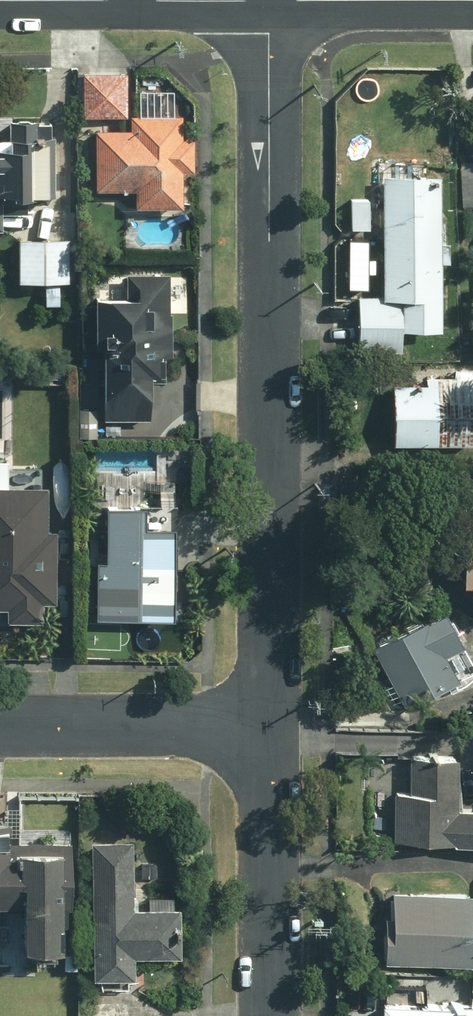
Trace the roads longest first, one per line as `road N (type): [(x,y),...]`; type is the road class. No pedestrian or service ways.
road 1 (residential): [(265,721),(273,2)]
road 2 (residential): [(269,1015),(265,721)]
road 3 (residential): [(0,723),(265,721)]
road 4 (residential): [(273,2),(472,1)]
road 5 (residential): [(135,0),(273,2)]
road 6 (residential): [(0,0),(122,0)]

